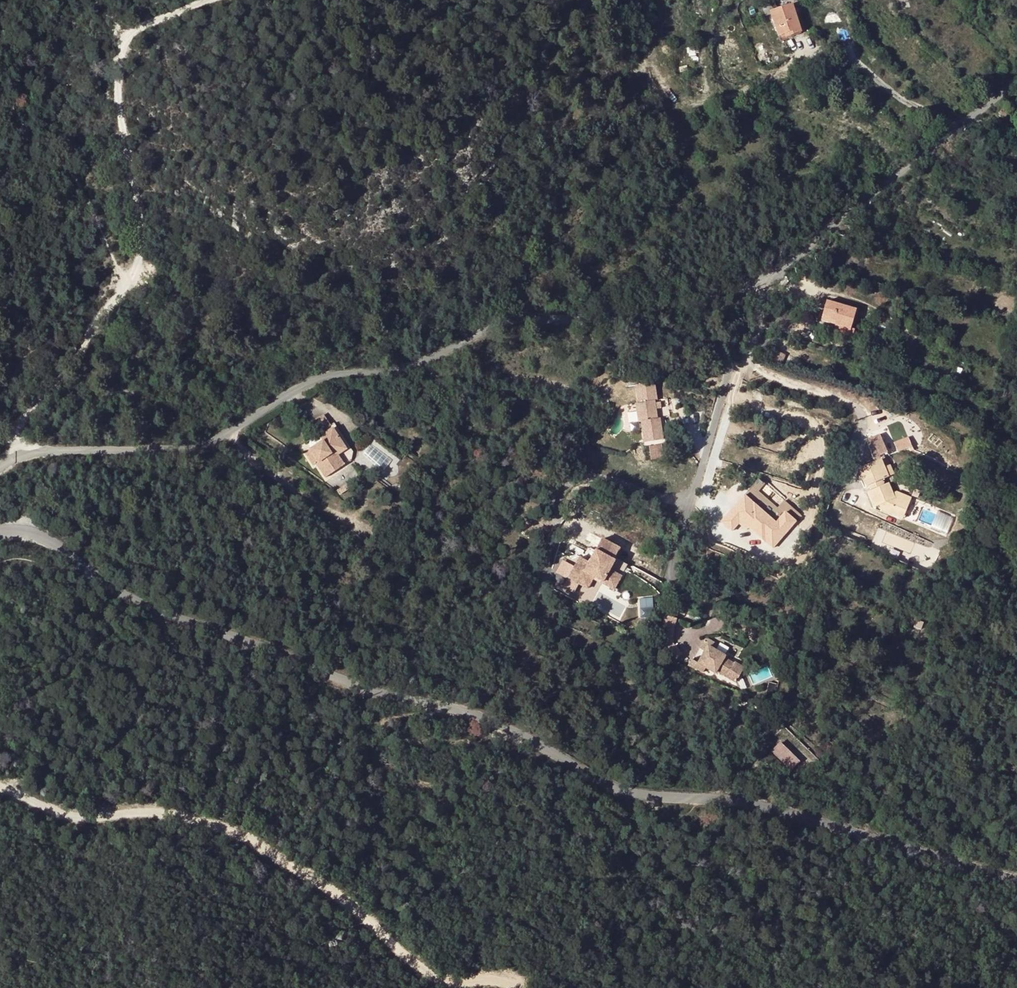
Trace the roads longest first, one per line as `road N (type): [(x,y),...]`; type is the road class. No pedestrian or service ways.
road 1 (residential): [(0,530),(61,545),(159,615),(489,721),(607,783),(652,798),(771,810),(1016,882)]
road 2 (residential): [(744,285),(630,324),(502,324),(405,367),(316,381),(193,447),(47,452),(0,469)]
road 3 (track): [(512,987),(433,980),(350,907),(256,845),(191,819),(69,814),(0,785)]
road 4 (track): [(20,458),(17,441),(28,412),(64,376),(138,269),(143,233),(118,99),(132,36),(211,0)]
road 5 (residential): [(1016,80),(786,265),(744,285)]
road 6 (residential): [(692,599),(677,586),(671,567),(744,317),(744,285)]

